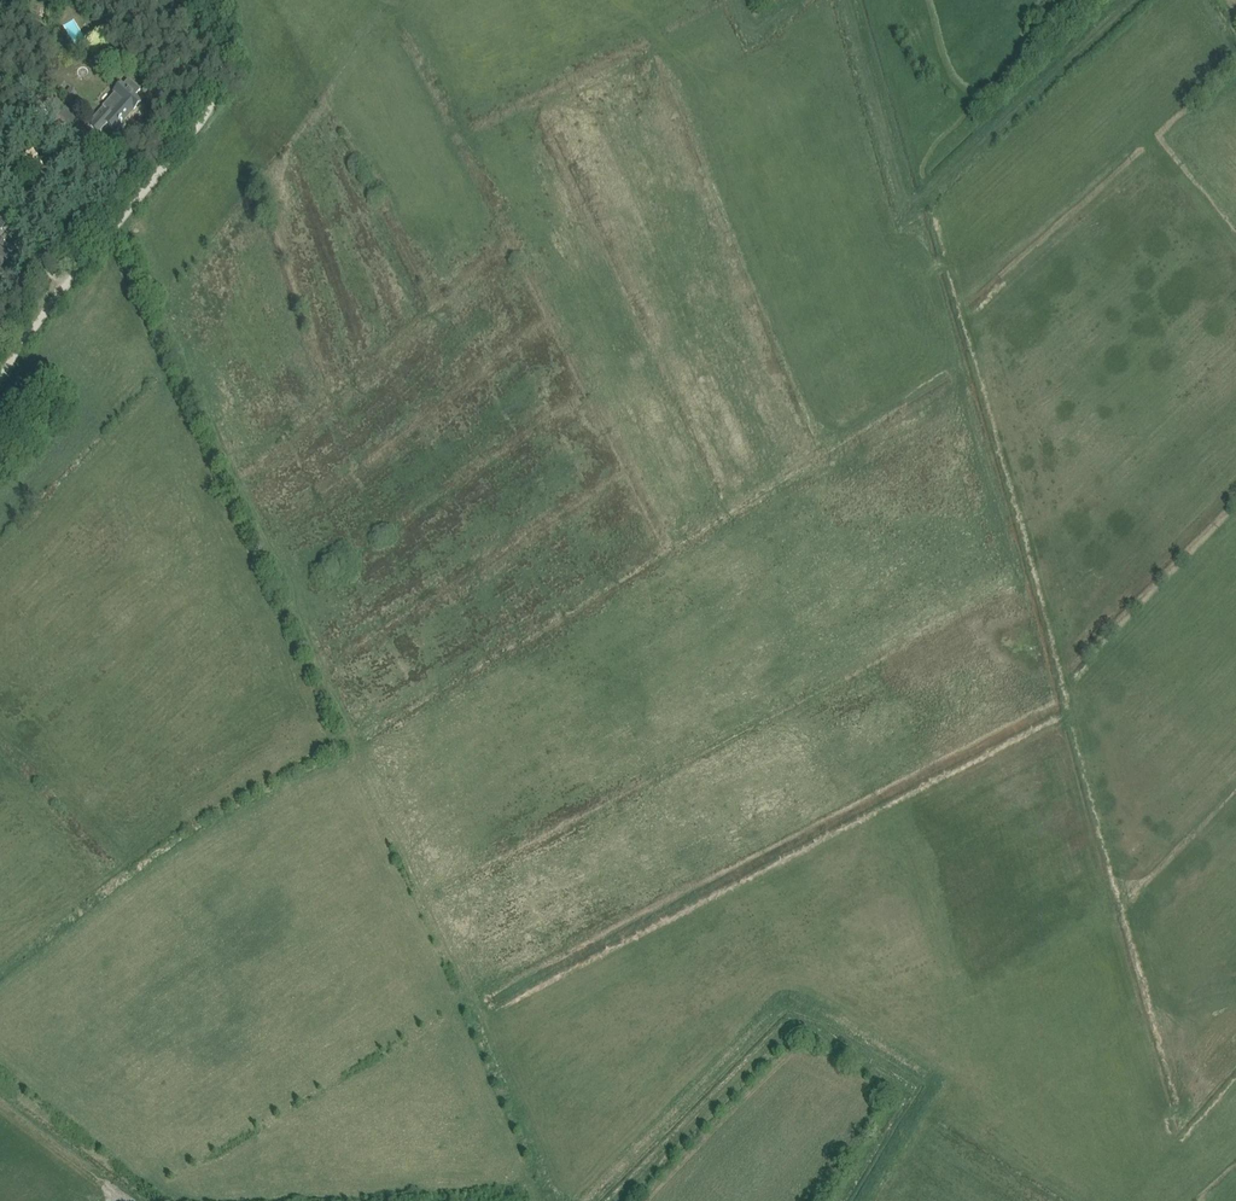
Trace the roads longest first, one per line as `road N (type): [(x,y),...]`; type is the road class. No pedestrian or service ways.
road 1 (track): [(0,381),(30,331),(219,96),(219,10),(211,0)]

